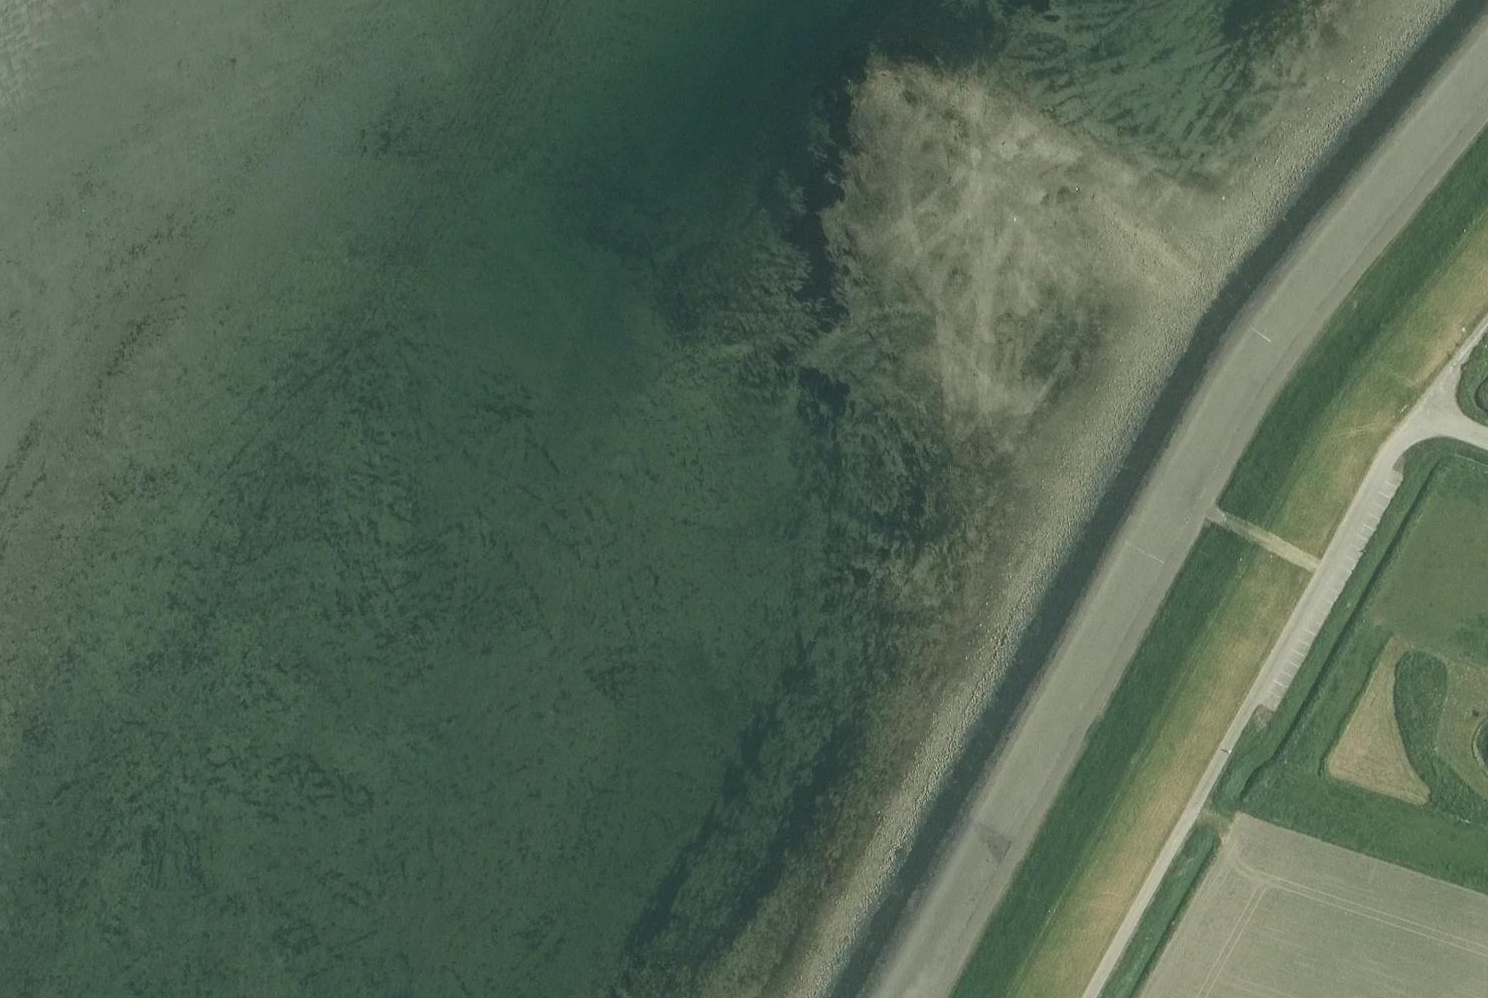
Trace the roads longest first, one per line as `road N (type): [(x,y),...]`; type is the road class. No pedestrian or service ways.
road 1 (unclassified): [(1089,997),(1325,570),(1422,413)]

